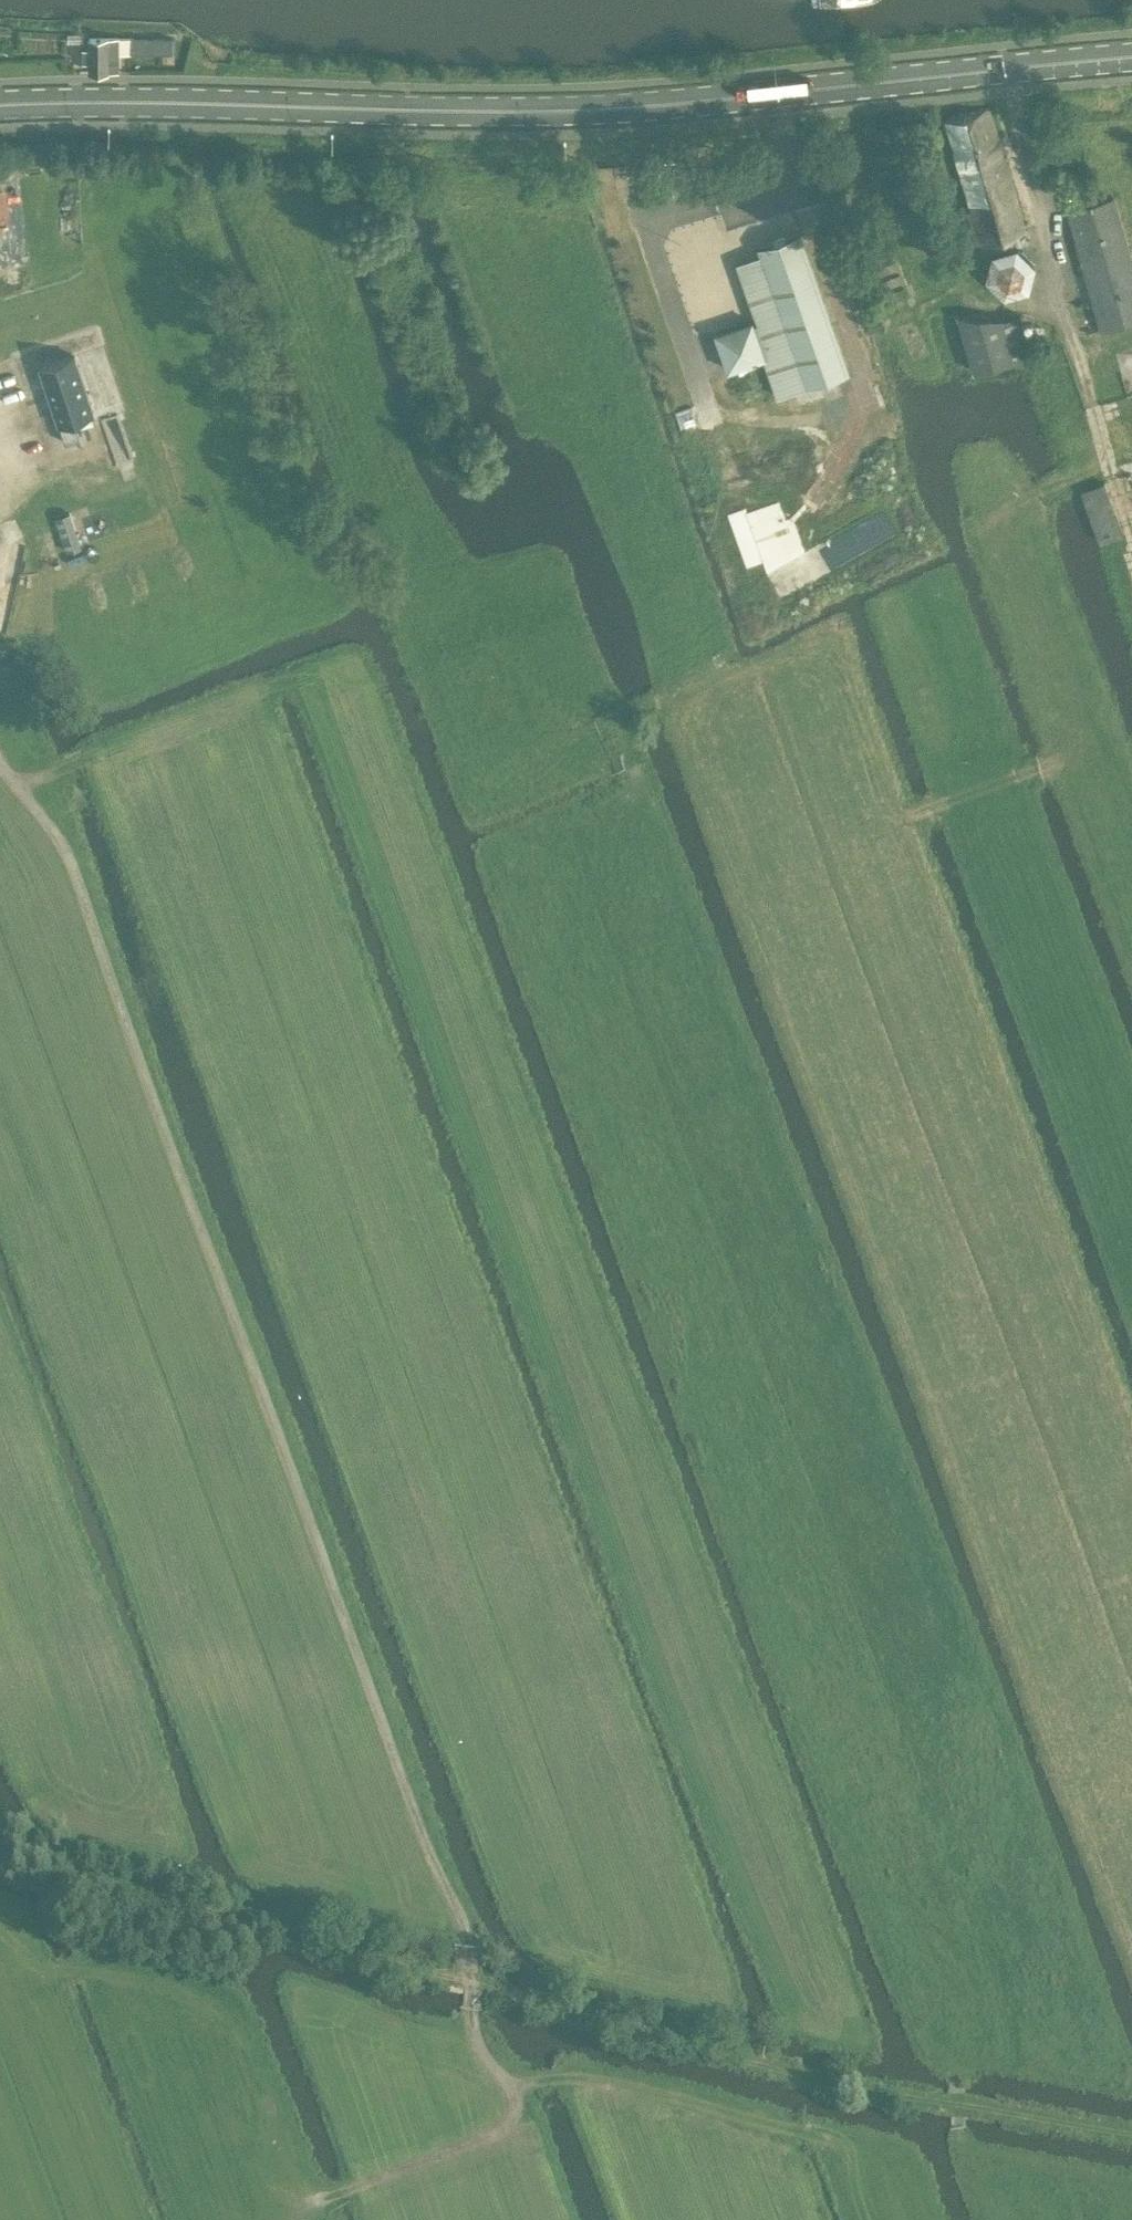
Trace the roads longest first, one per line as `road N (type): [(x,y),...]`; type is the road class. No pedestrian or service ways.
road 1 (track): [(15,785),(68,847),(443,1885),(468,1923),(470,1984)]
road 2 (primary): [(1131,57),(577,107),(0,106)]
road 3 (track): [(1131,2133),(707,2058),(470,1984)]
road 4 (track): [(470,1984),(0,1856)]
road 5 (track): [(309,2207),(479,2136),(514,2107),(507,2080),(472,2037),(470,1984)]

